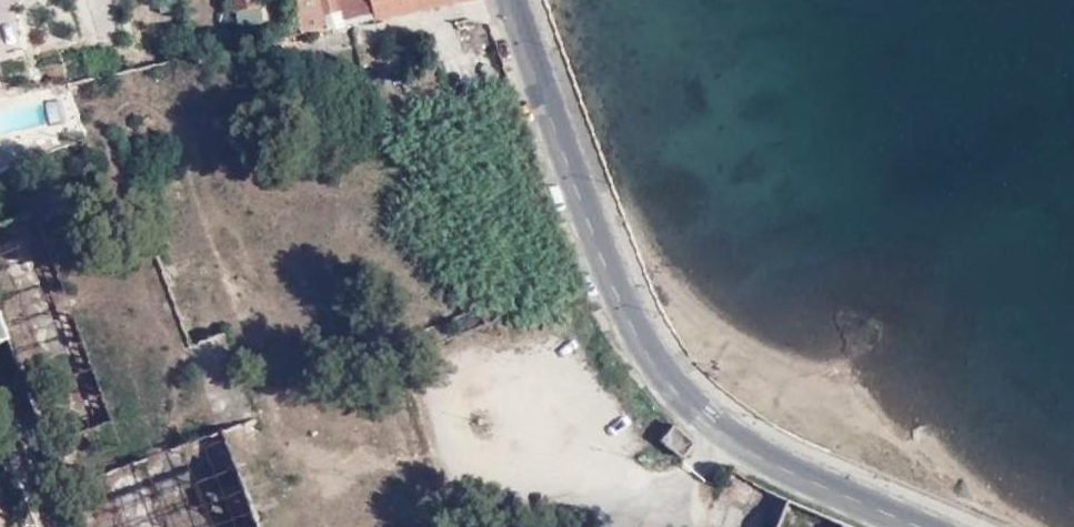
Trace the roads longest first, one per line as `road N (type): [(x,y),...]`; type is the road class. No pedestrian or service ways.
road 1 (secondary): [(923,526),(759,453),(704,415),(652,360),(618,292),(515,0)]

